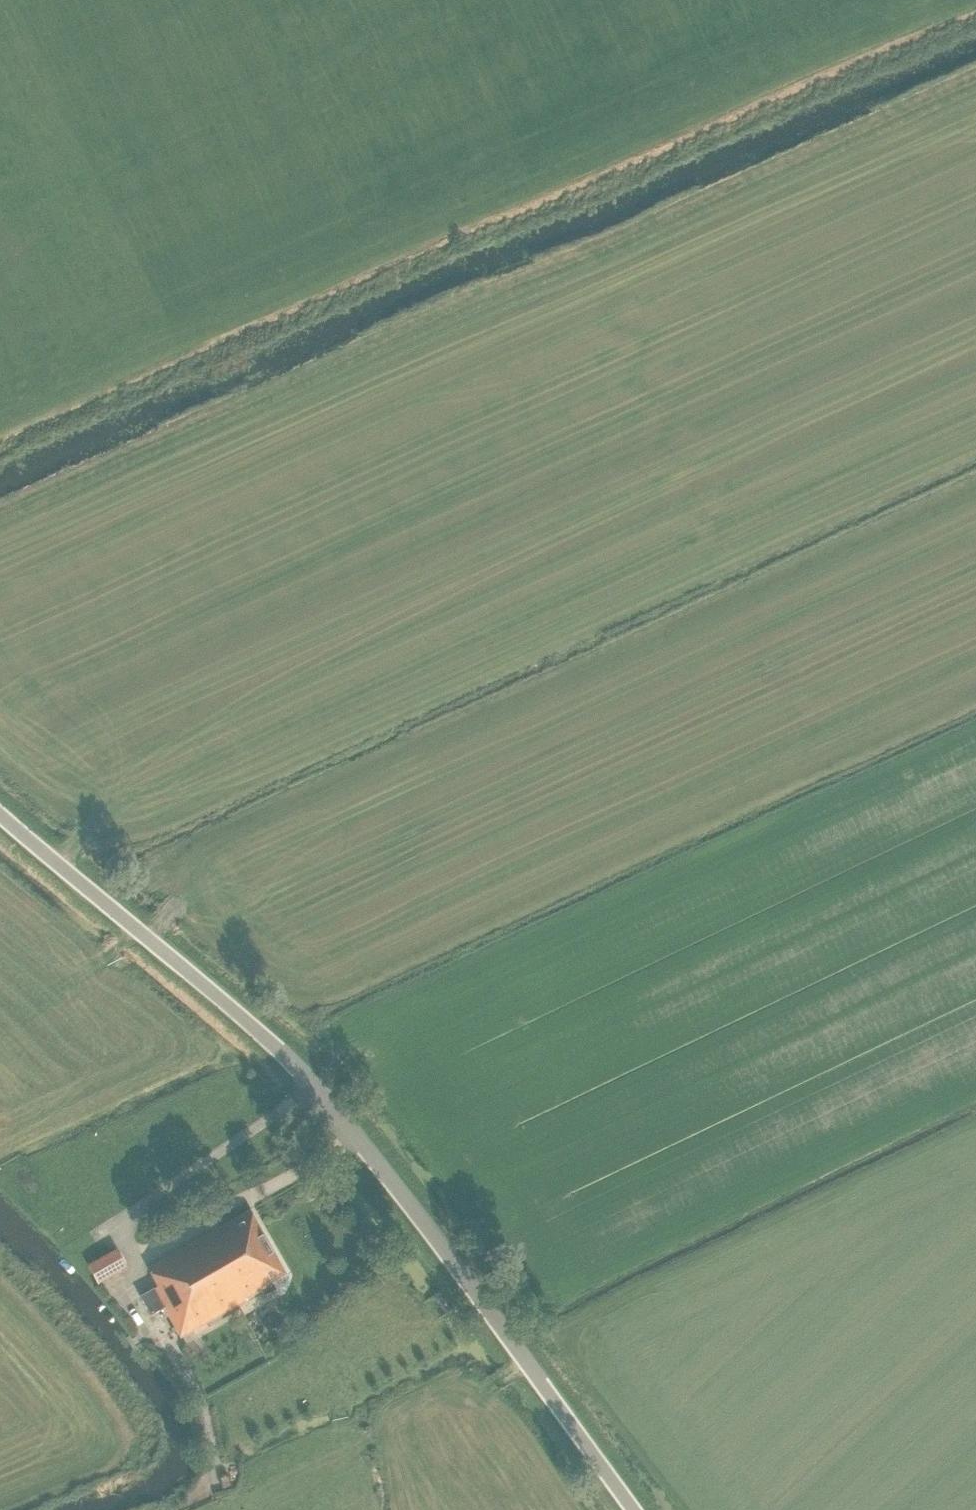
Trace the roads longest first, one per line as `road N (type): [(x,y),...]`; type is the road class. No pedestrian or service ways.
road 1 (tertiary): [(633,1509),(459,1268),(301,1071),(0,815)]

